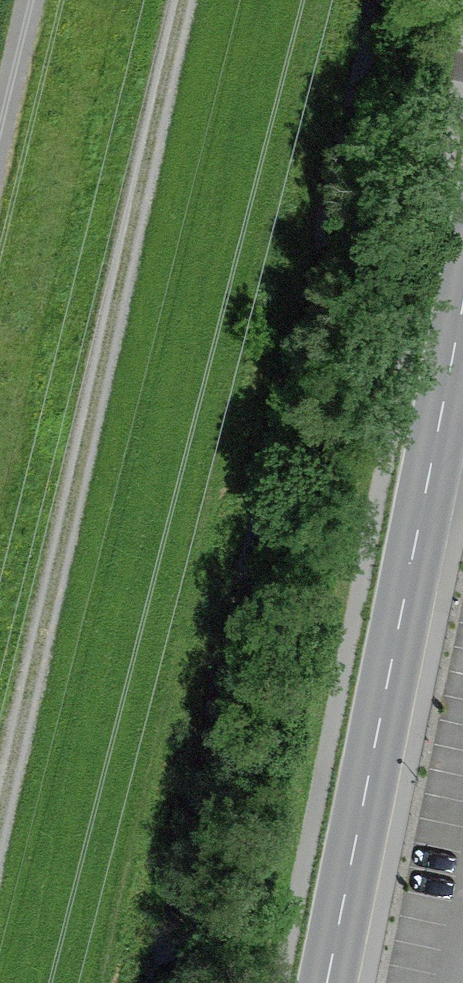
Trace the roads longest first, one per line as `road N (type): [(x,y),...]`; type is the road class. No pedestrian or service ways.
road 1 (track): [(0,825),(184,0)]
road 2 (secondary): [(341,982),(462,364)]
road 3 (track): [(0,150),(33,0)]

